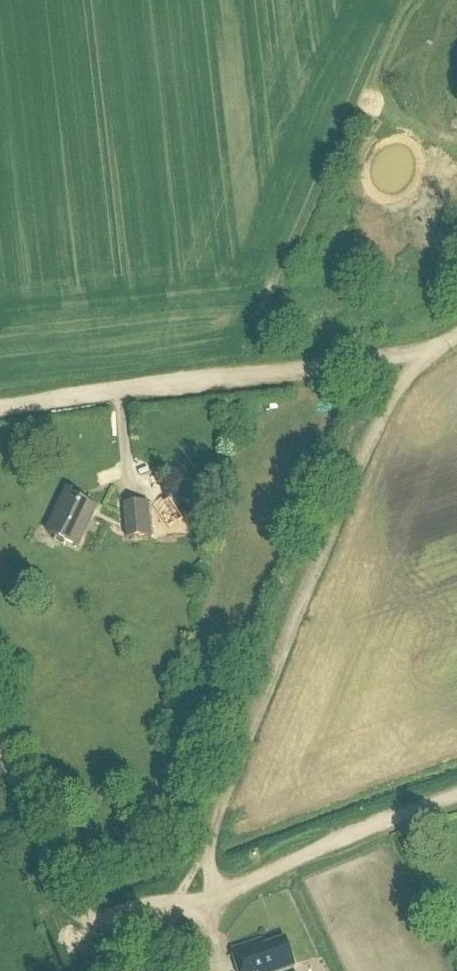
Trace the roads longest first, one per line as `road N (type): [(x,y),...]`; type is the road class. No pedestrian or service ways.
road 1 (track): [(402,354),(174,905)]
road 2 (track): [(0,409),(402,354)]
road 3 (track): [(456,801),(174,905)]
road 4 (track): [(174,905),(101,918),(75,910),(55,891),(0,749)]

